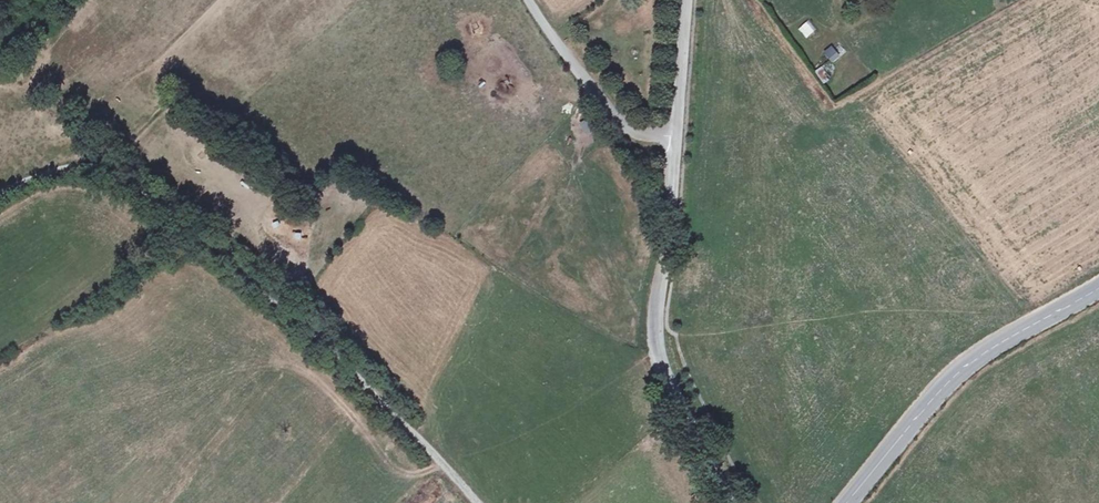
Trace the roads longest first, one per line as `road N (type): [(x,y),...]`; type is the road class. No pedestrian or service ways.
road 1 (track): [(0,195),(80,166),(132,180),(250,276),(478,502)]
road 2 (residential): [(677,136),(655,305),(657,348),(683,422),(730,502)]
road 3 (tertiary): [(1098,288),(954,376),(847,502)]
road 4 (unclassified): [(528,0),(621,122),(647,135),(677,136)]
road 5 (residential): [(687,0),(677,136)]

